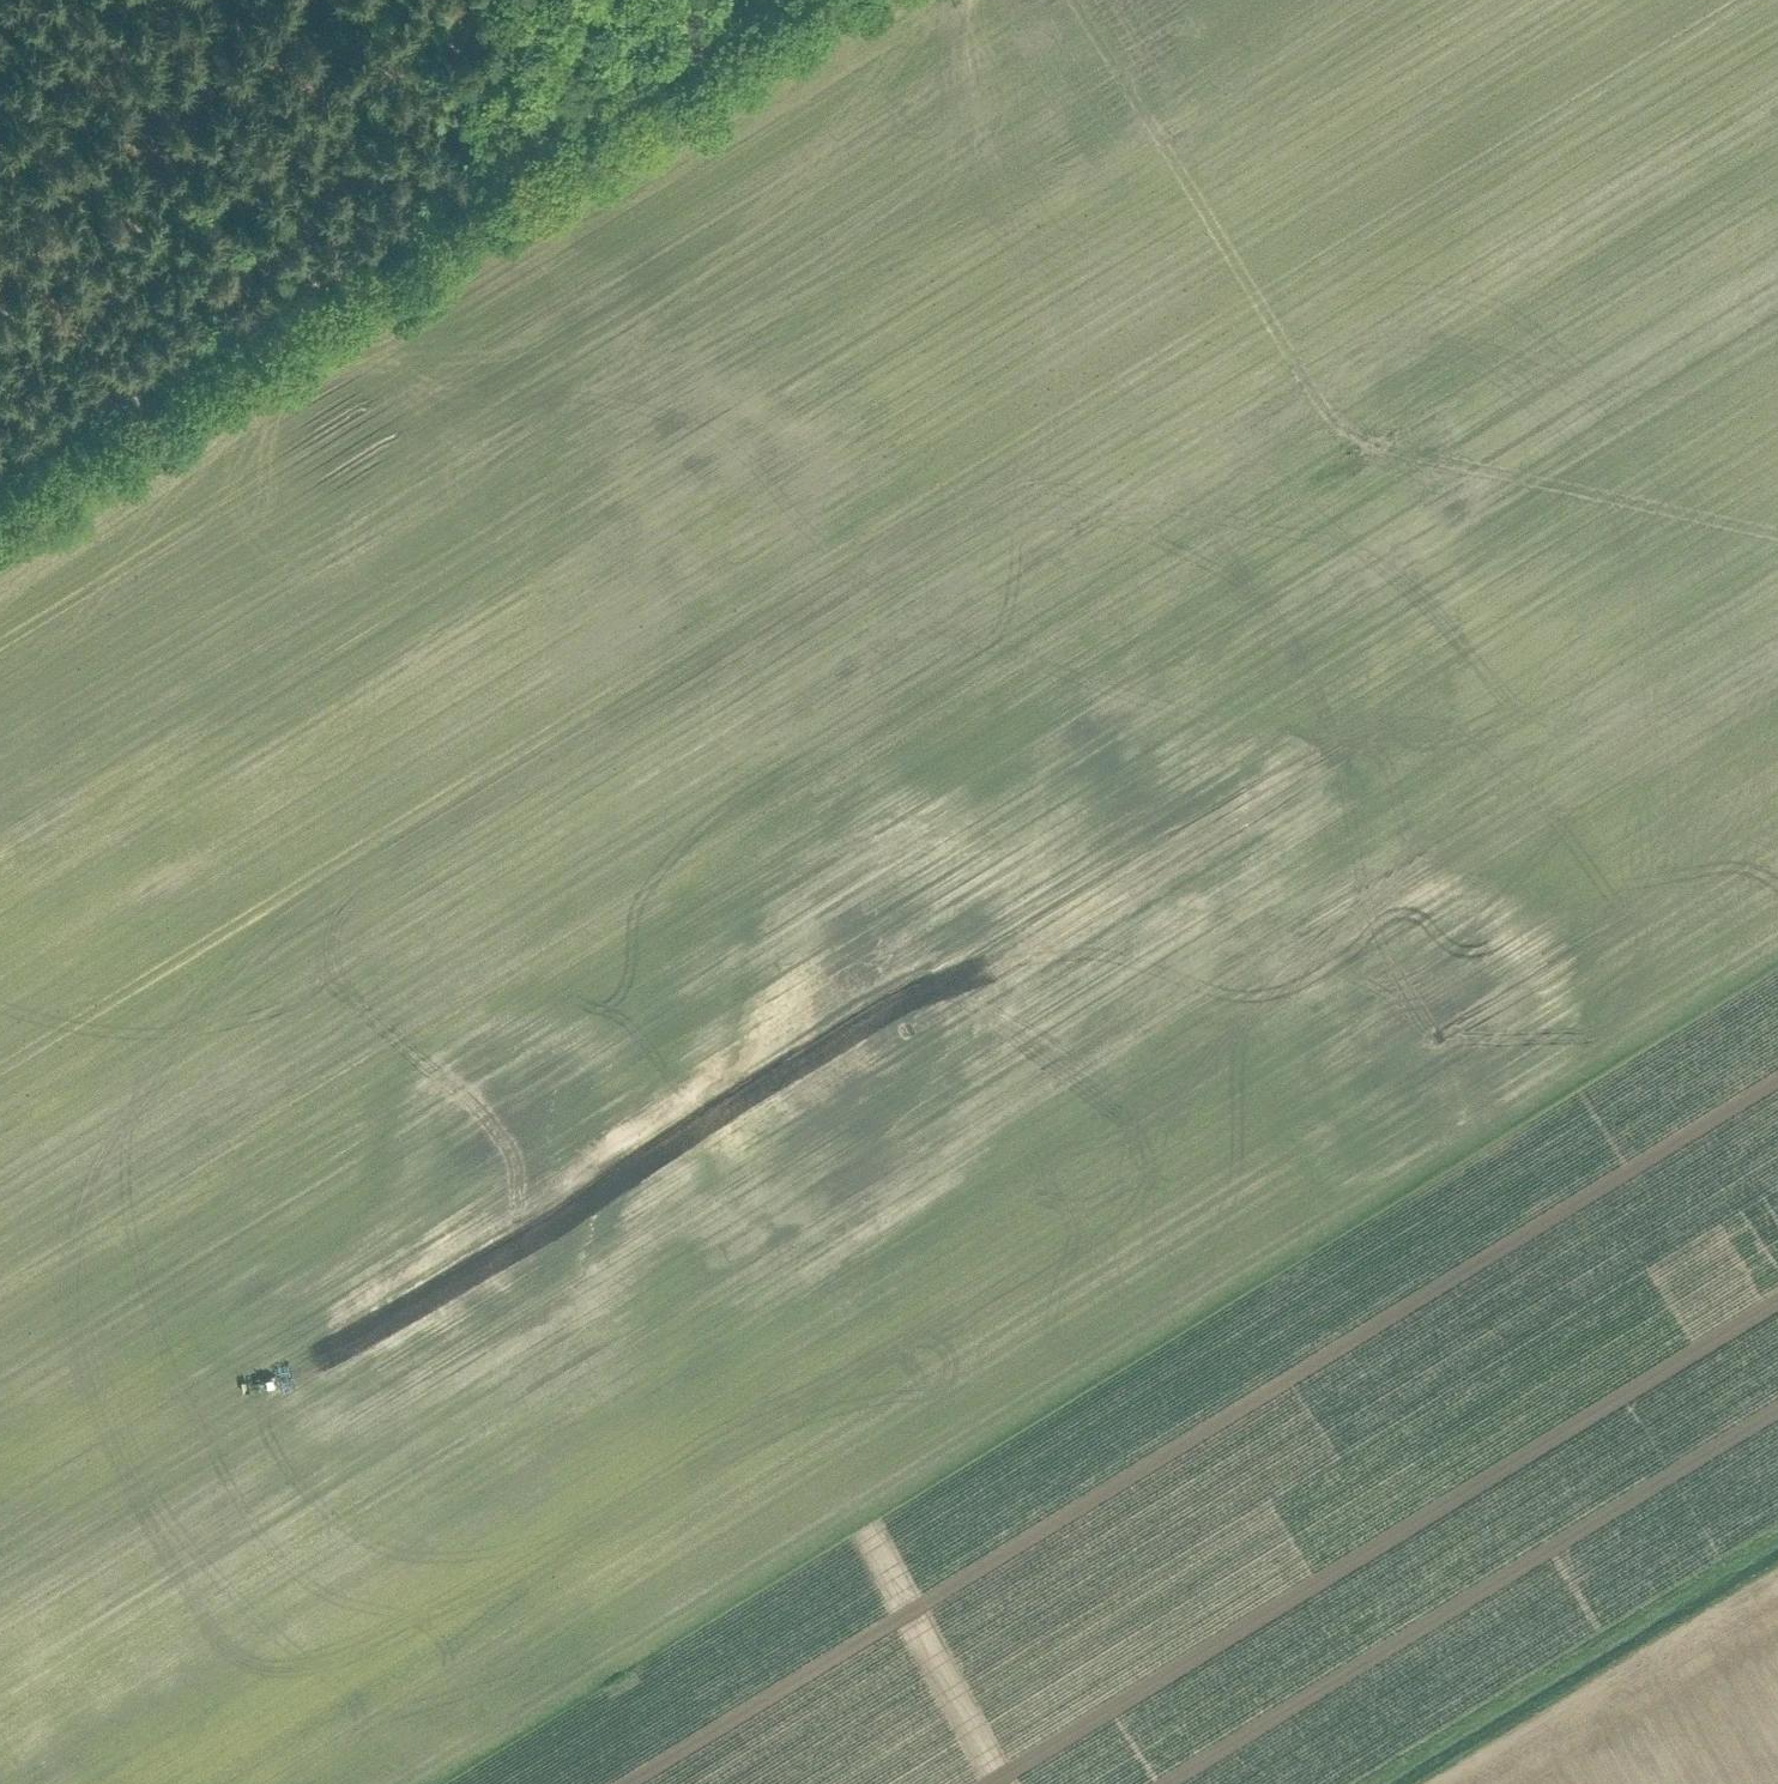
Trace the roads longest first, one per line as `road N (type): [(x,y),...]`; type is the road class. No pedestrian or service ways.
road 1 (track): [(544,143),(0,478)]
road 2 (track): [(780,0),(544,143)]
road 3 (track): [(487,0),(505,62),(544,143)]

